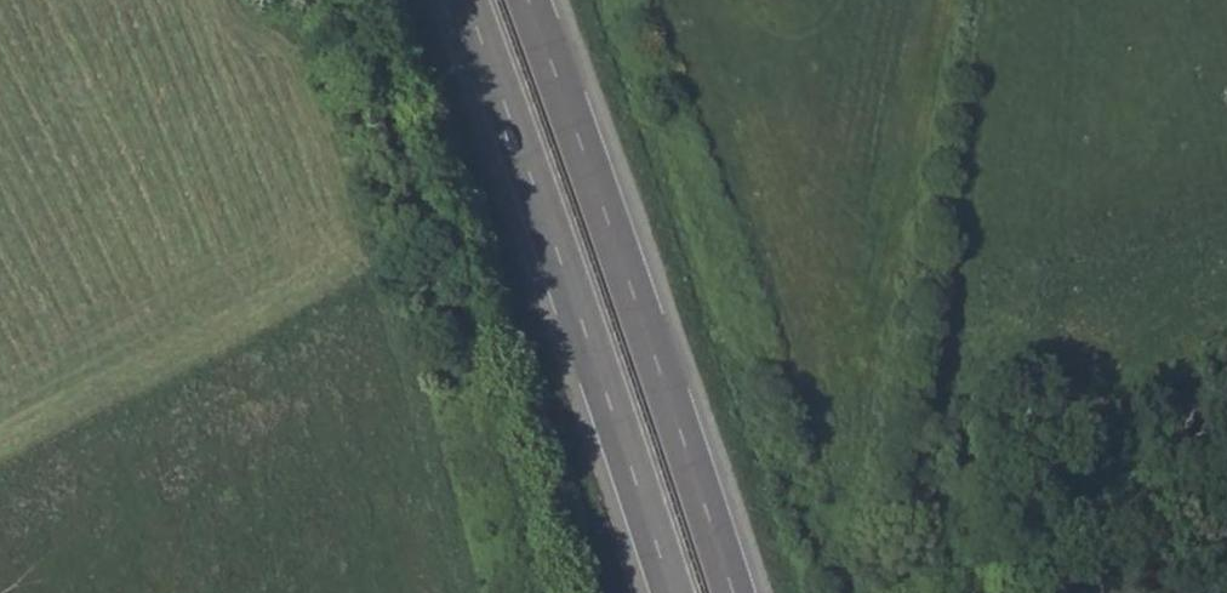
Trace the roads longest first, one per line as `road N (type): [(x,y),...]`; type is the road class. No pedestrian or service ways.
road 1 (trunk): [(466,0),(672,592)]
road 2 (trunk): [(733,592),(529,0)]

